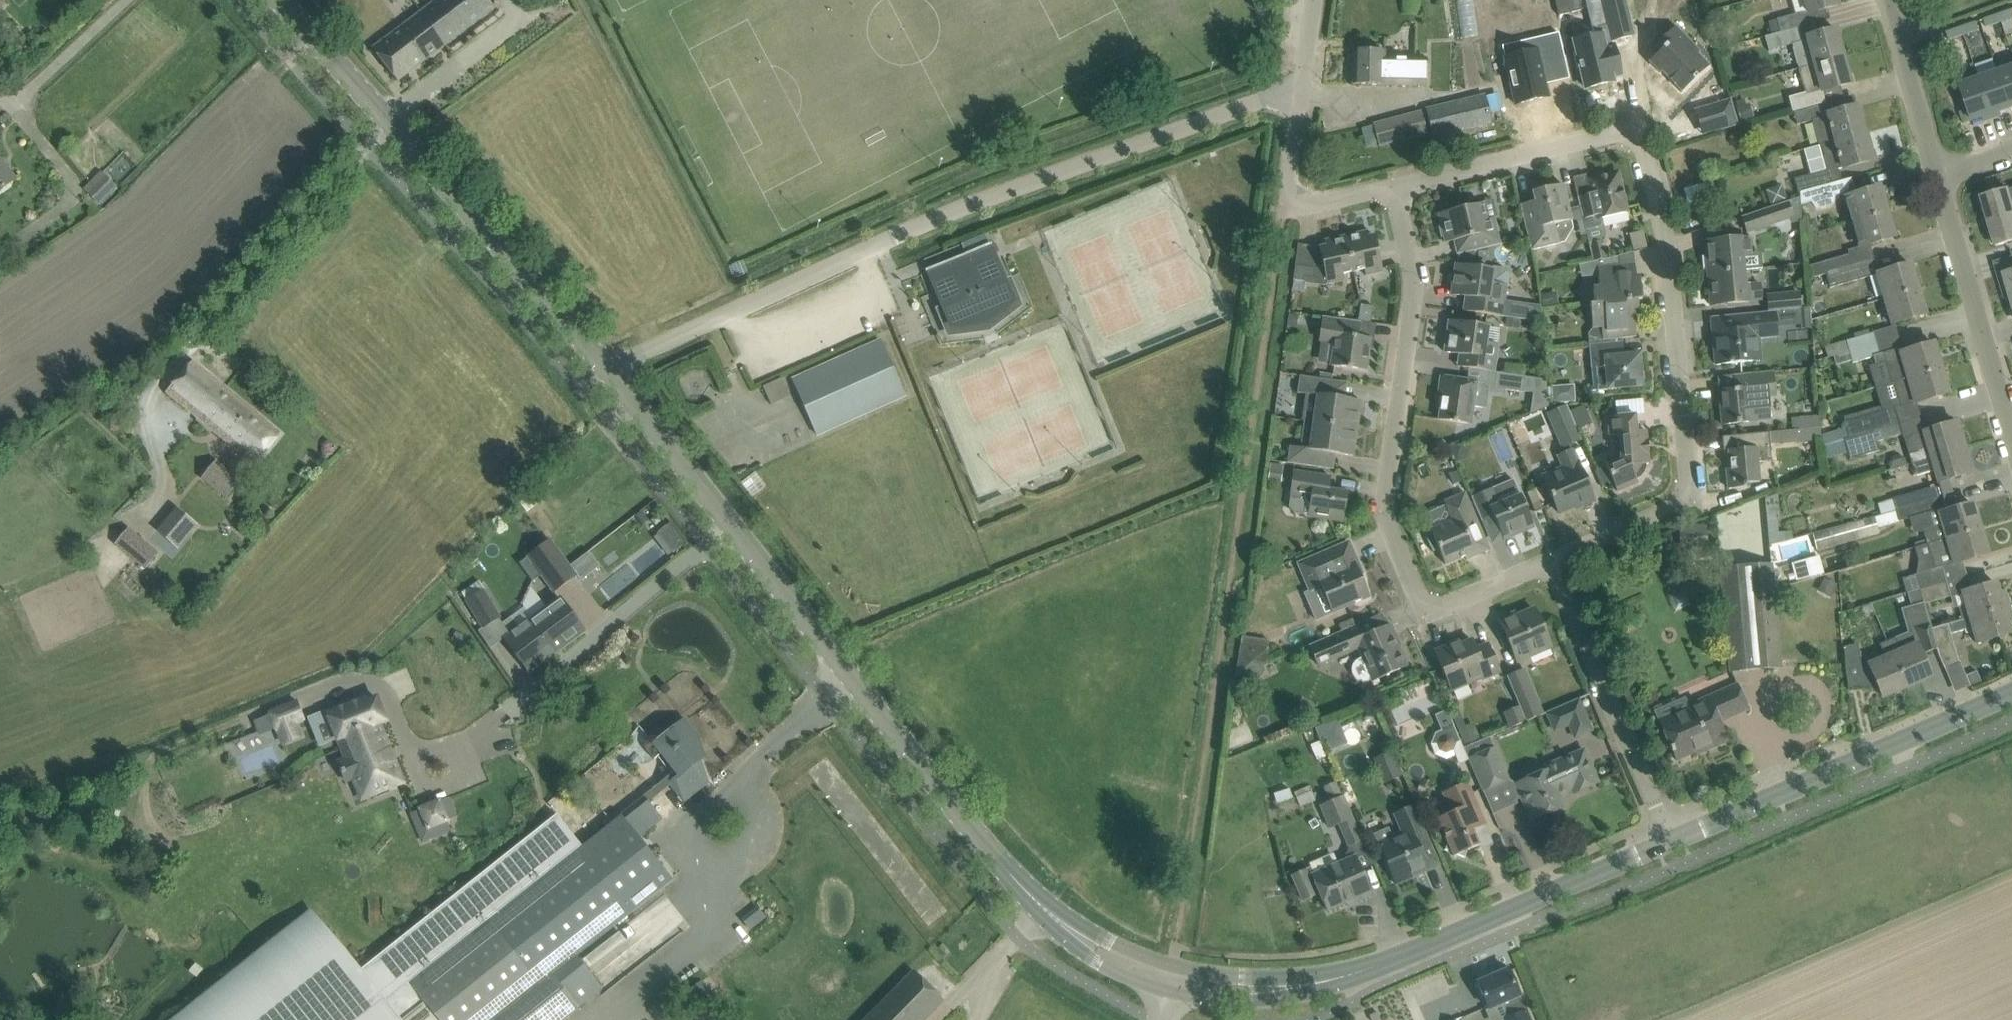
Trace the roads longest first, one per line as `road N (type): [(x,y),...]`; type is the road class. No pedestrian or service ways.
road 1 (residential): [(1547,564),(1683,497),(1687,475),(1668,252),(1644,149),(1614,131),(1395,186)]
road 2 (residential): [(1302,85),(968,203),(607,371)]
road 3 (tertiary): [(1078,934),(1031,900),(607,371)]
road 4 (residential): [(1547,564),(1427,616),(1388,526),(1413,296),(1395,186)]
road 5 (tertiary): [(607,371),(272,0)]
road 6 (tertiary): [(1271,991),(1329,984),(1670,845)]
road 7 (tertiary): [(1670,845),(2011,695)]
road 8 (residential): [(1670,845),(1547,564)]
road 9 (residential): [(2011,434),(1938,176)]
road 10 (residential): [(1395,186),(1283,209),(1302,85)]
road 11 (residential): [(1938,176),(1889,0)]

